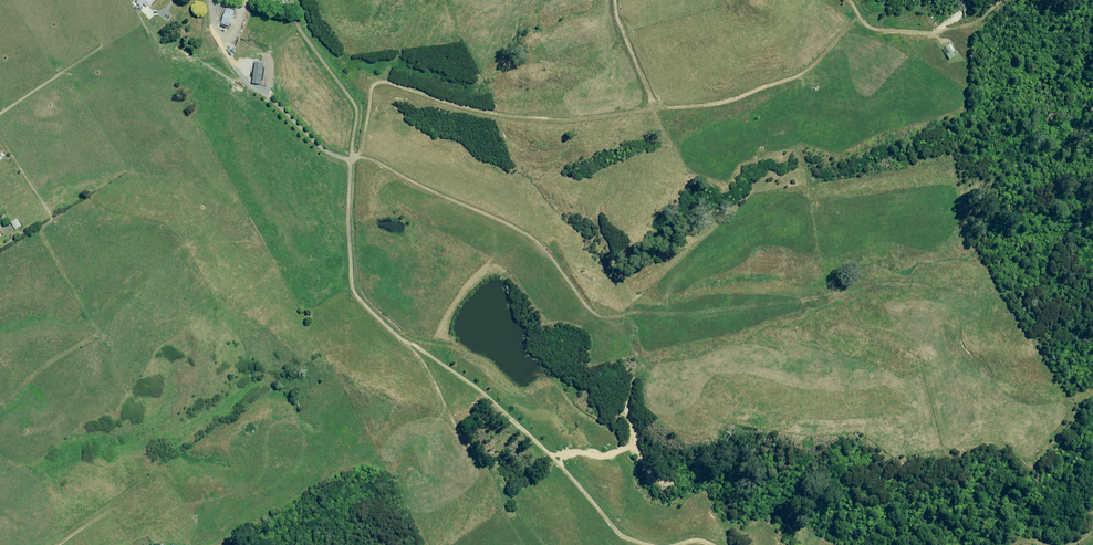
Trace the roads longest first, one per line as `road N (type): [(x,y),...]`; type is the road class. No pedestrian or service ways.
road 1 (track): [(359,156),(539,239),(596,317),(838,301),(910,284),(937,294),(944,353)]
road 2 (track): [(350,162),(359,156),(372,88),(383,79),(460,109),(567,120),(722,104),(804,72),(859,19)]
road 3 (track): [(532,544),(505,513),(434,380),(352,290),(350,162)]
road 4 (track): [(653,544),(625,537),(482,391),(405,342)]
road 5 (track): [(103,46),(0,114)]

